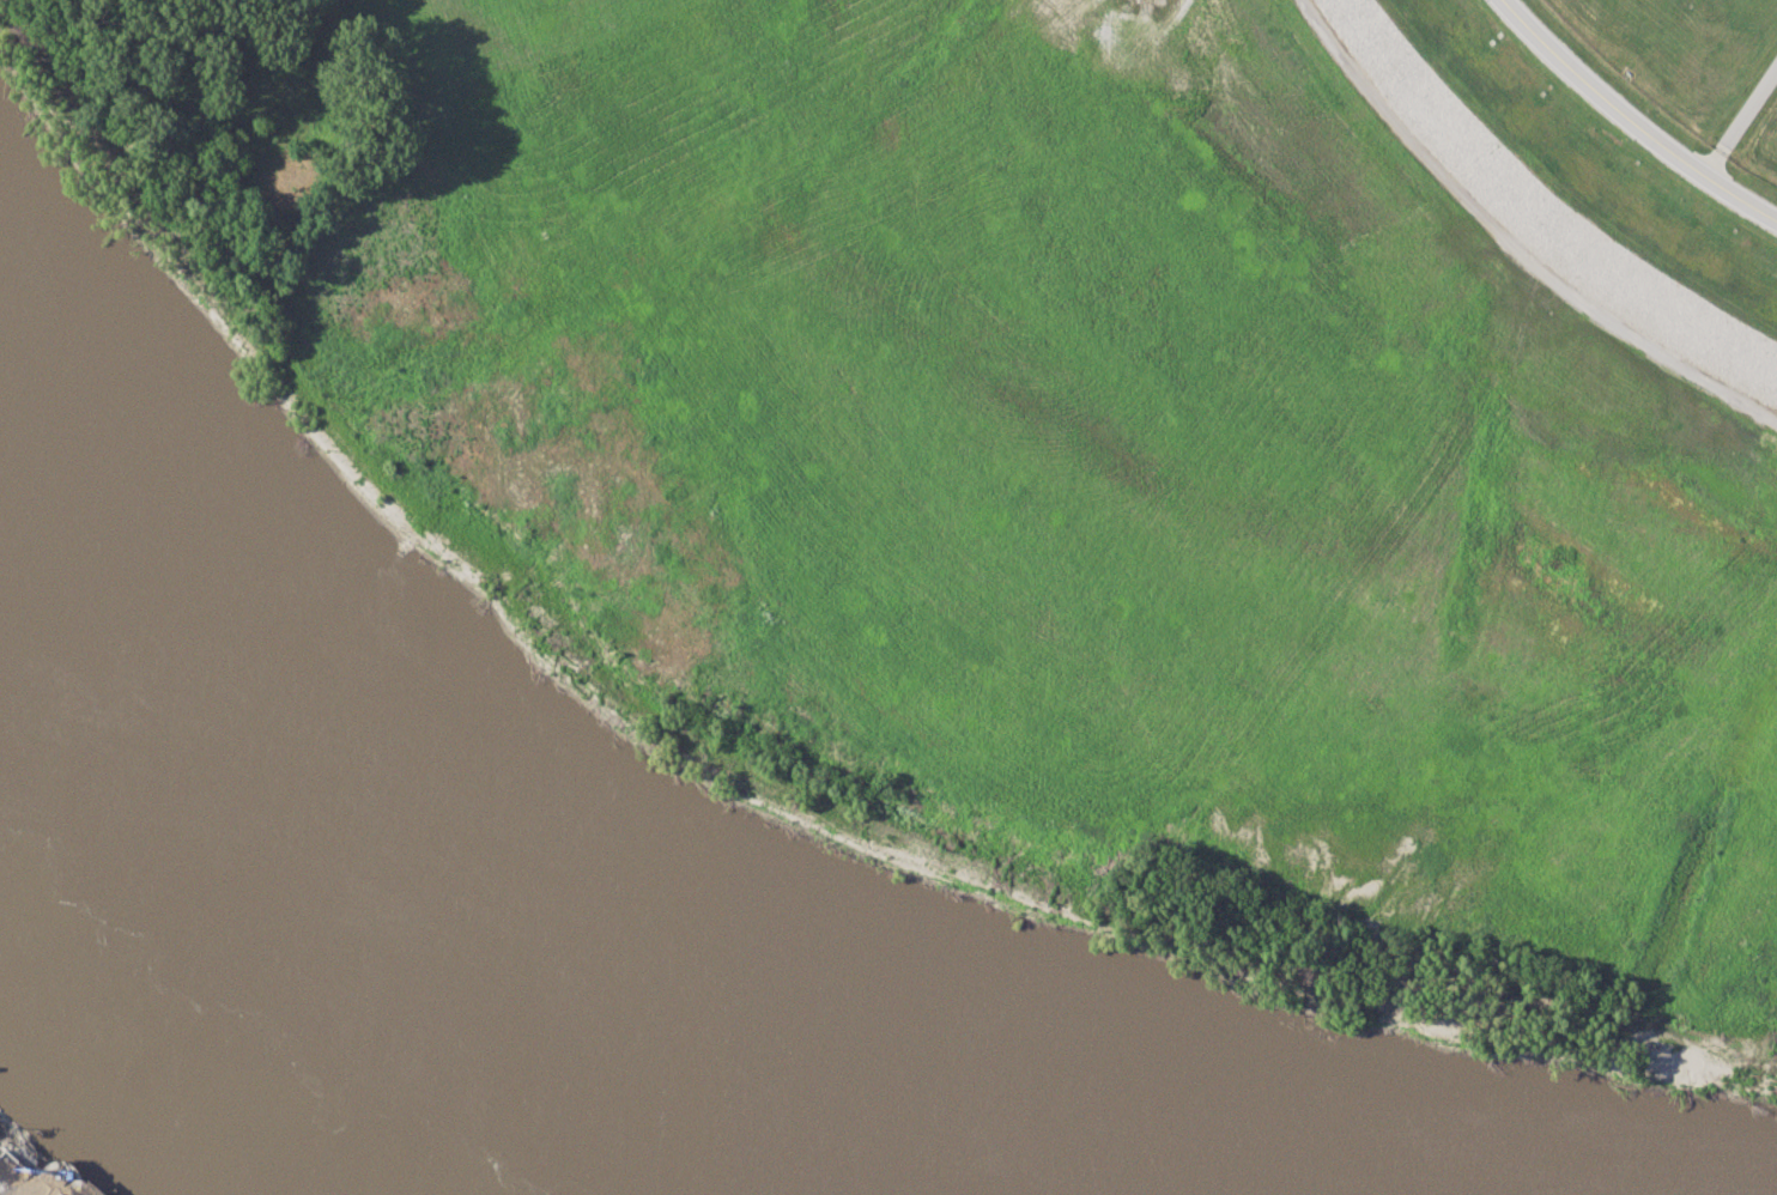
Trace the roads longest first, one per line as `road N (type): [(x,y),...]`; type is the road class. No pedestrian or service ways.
road 1 (residential): [(1776,222),(1692,171),(1539,42),(1501,0)]

